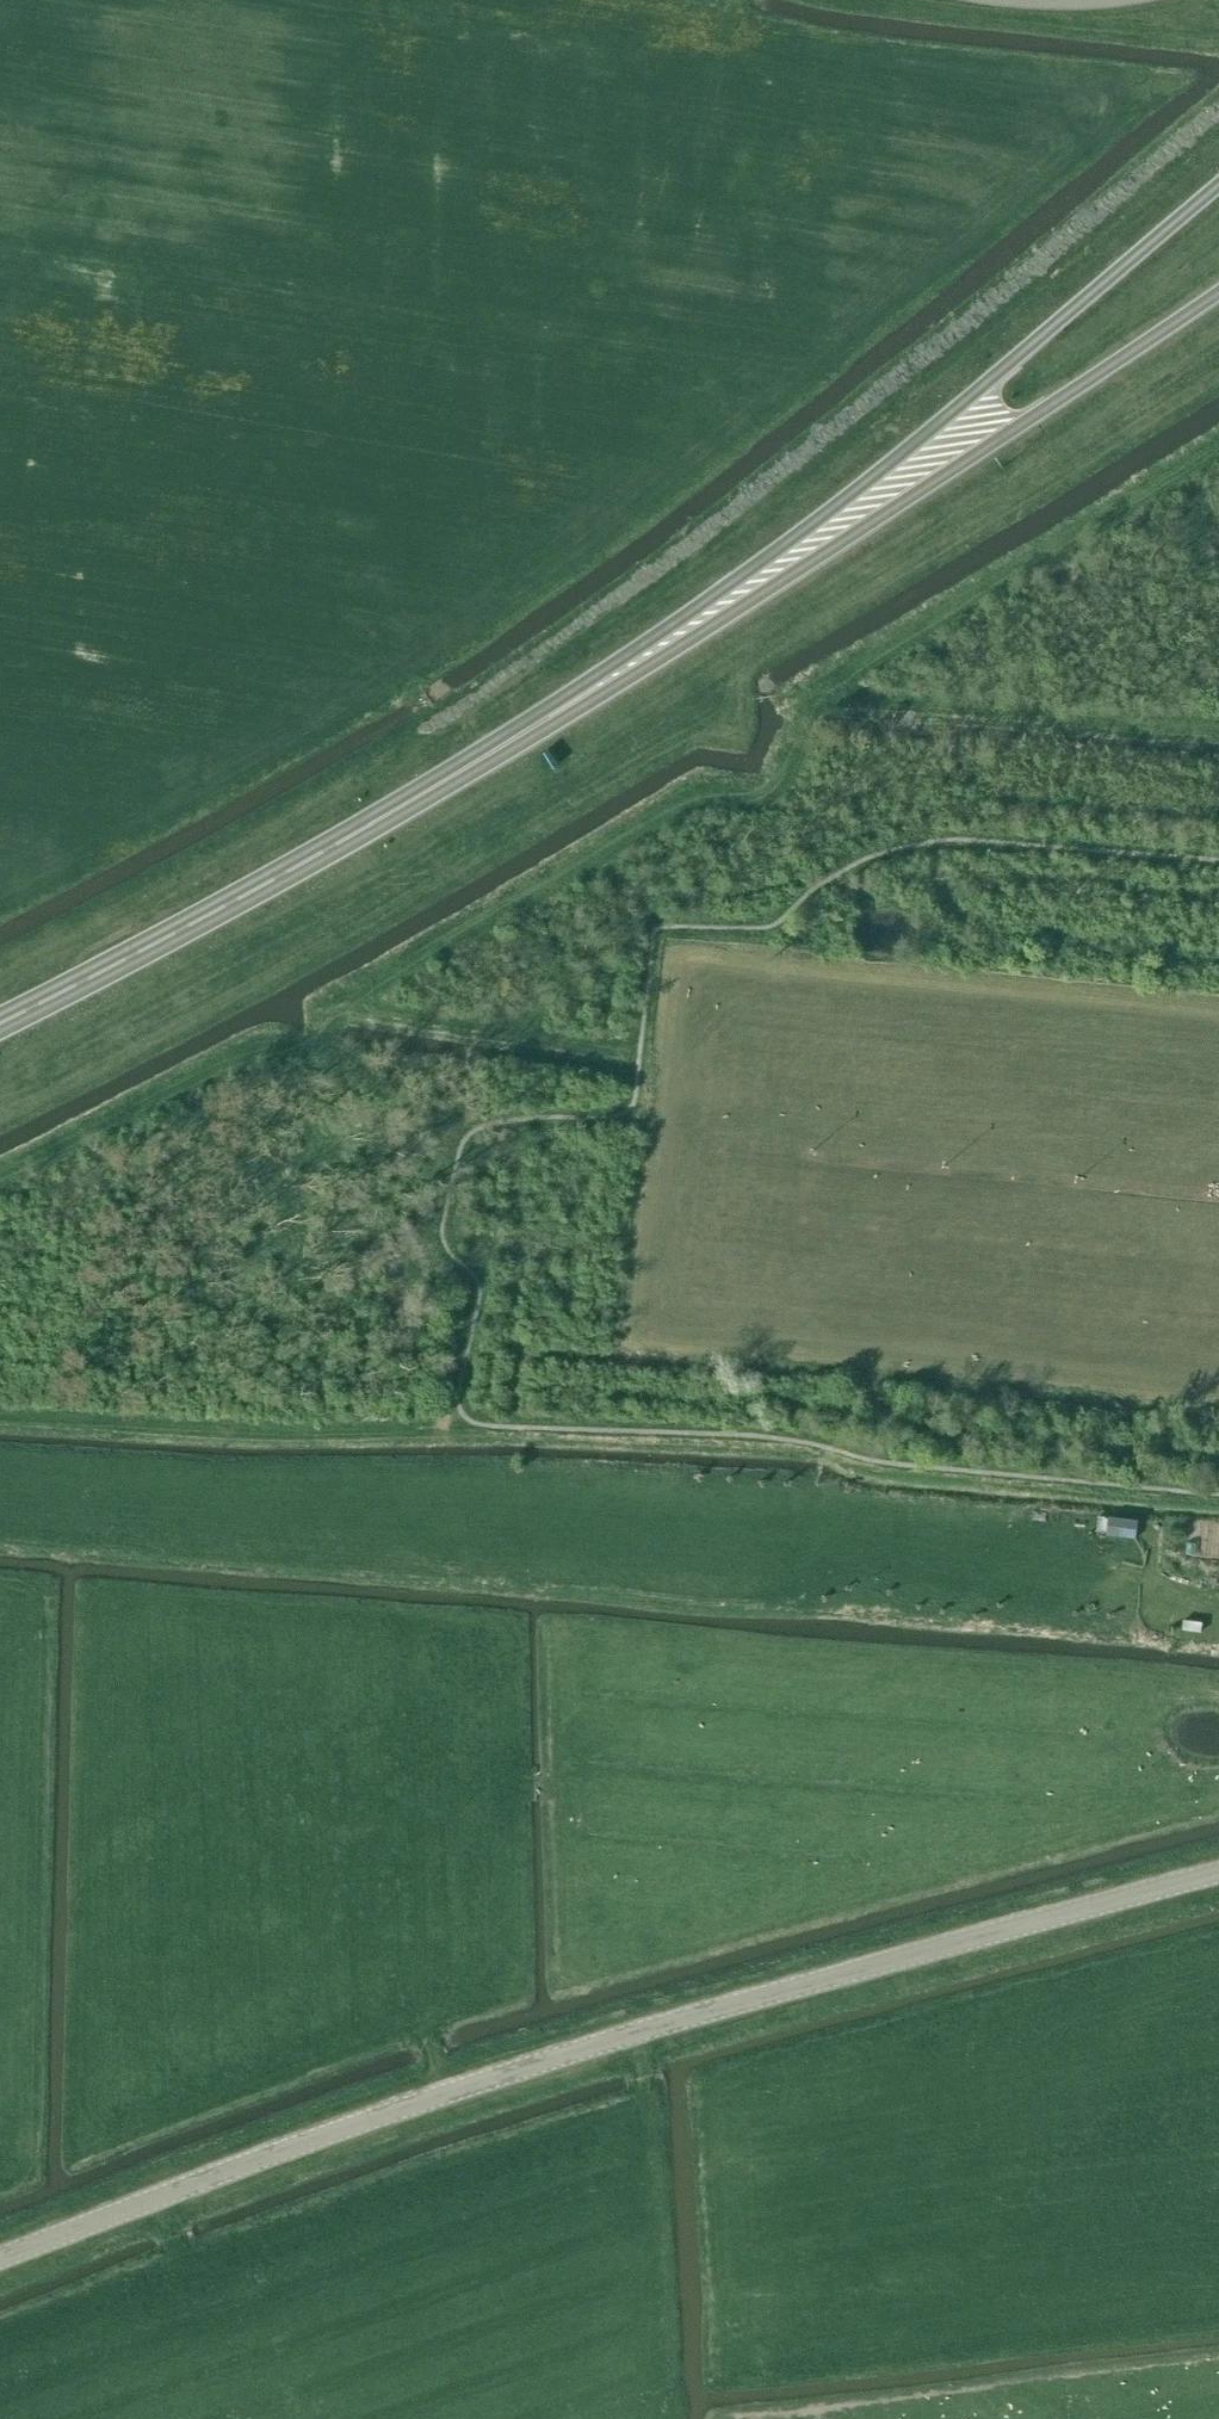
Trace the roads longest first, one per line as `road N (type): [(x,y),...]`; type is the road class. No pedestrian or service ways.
road 1 (tertiary): [(0,2257),(304,2143),(594,2047),(1218,1876)]
road 2 (trunk): [(1218,185),(832,508),(544,720)]
road 3 (trunk): [(544,720),(623,681),(1218,290)]
road 4 (trunk): [(0,1023),(324,851),(544,720)]

